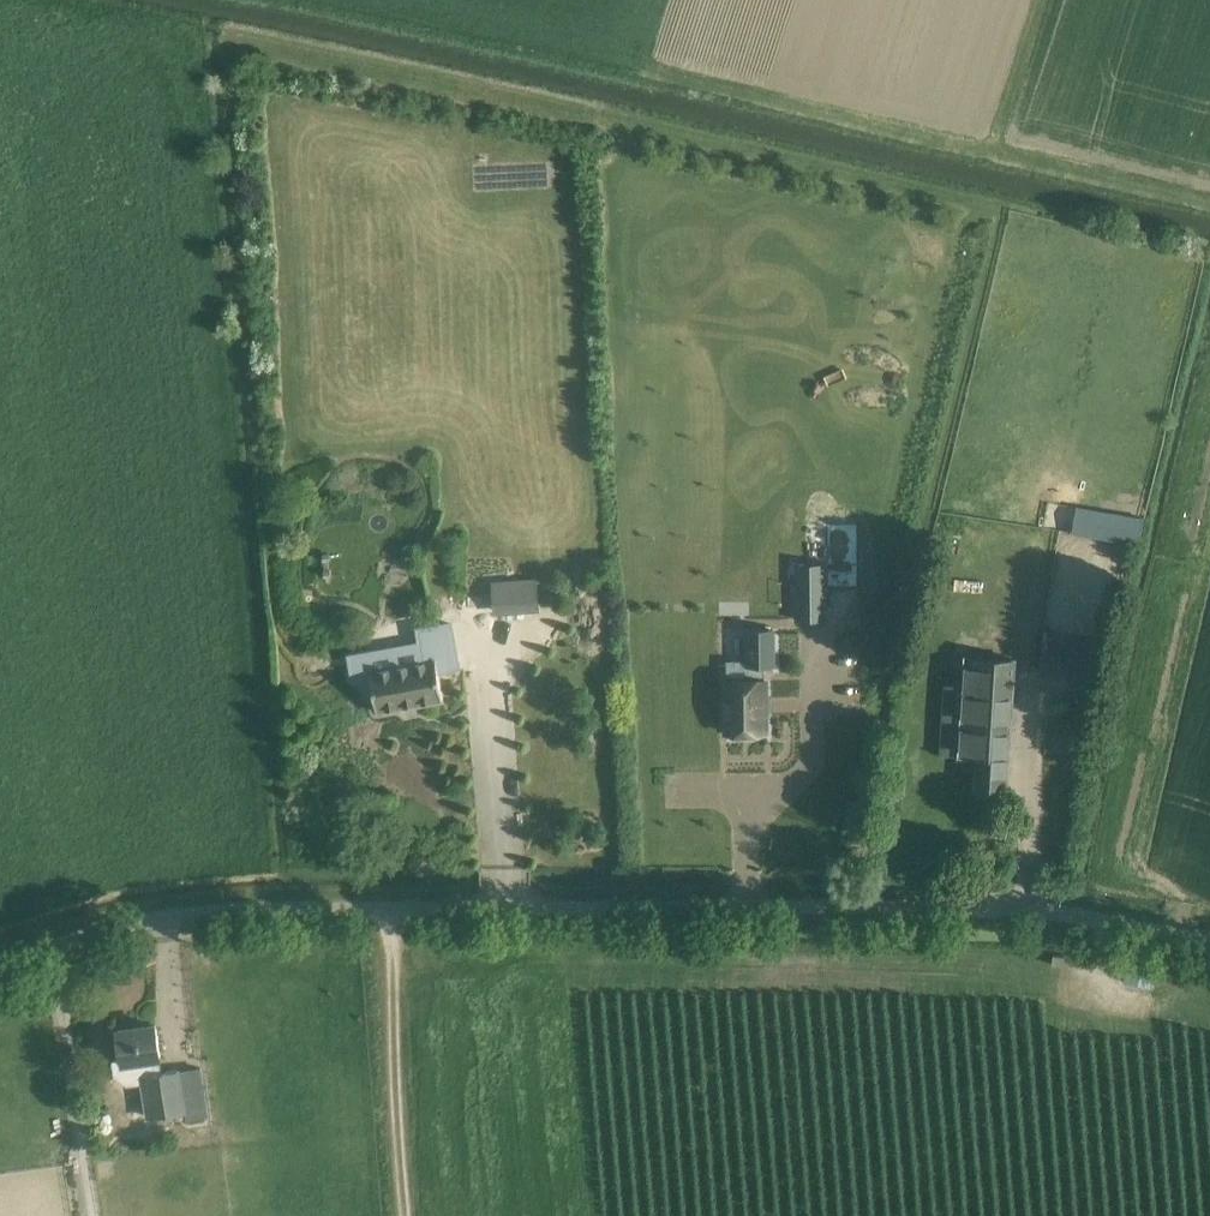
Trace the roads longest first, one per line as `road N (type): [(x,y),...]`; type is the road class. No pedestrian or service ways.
road 1 (unclassified): [(1209,944),(1045,914),(944,907),(262,911),(107,932),(0,966)]

